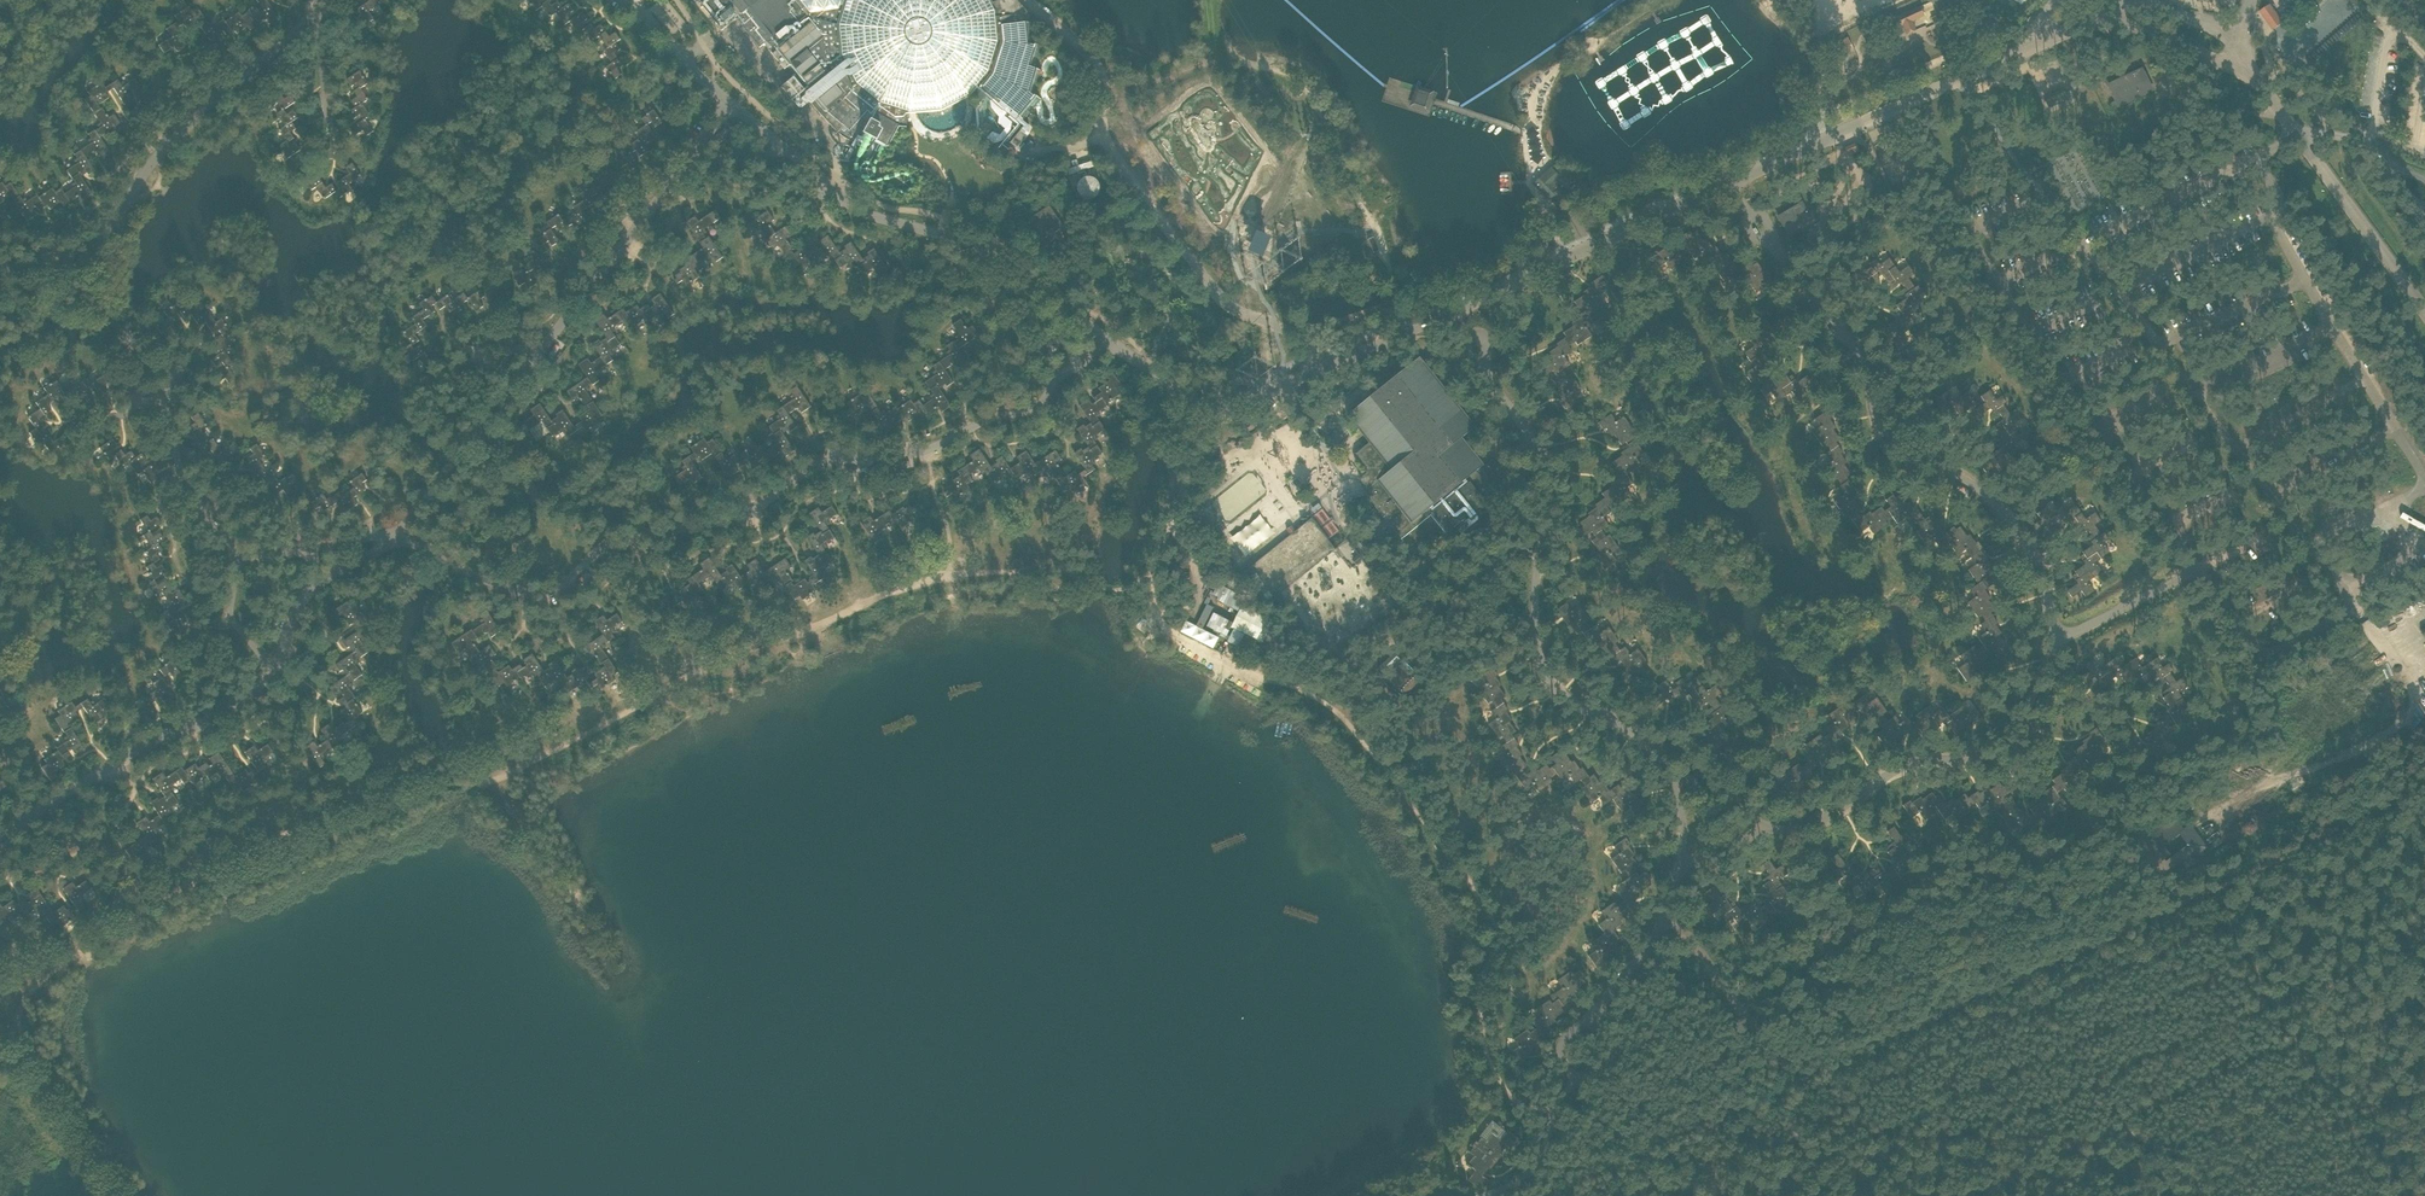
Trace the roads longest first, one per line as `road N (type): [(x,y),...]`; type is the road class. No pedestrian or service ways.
road 1 (unclassified): [(2031,978),(1569,1195)]
road 2 (track): [(2424,793),(2031,978)]
road 3 (track): [(2214,892),(2374,1195)]
road 4 (track): [(2209,1195),(2185,1157),(2140,1152),(2031,978)]

